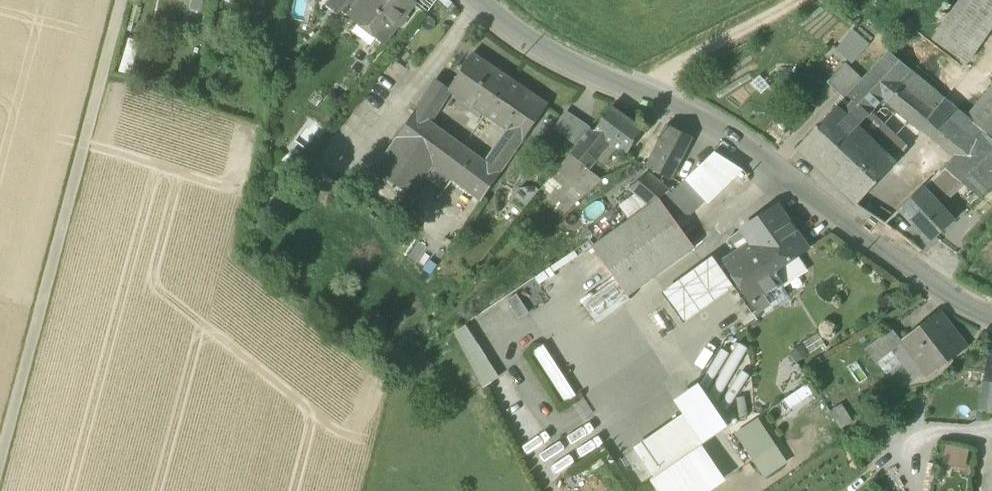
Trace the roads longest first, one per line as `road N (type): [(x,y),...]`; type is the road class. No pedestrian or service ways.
road 1 (residential): [(991,313),(920,276),(719,128),(517,36),(483,0)]
road 2 (track): [(0,456),(122,0)]

